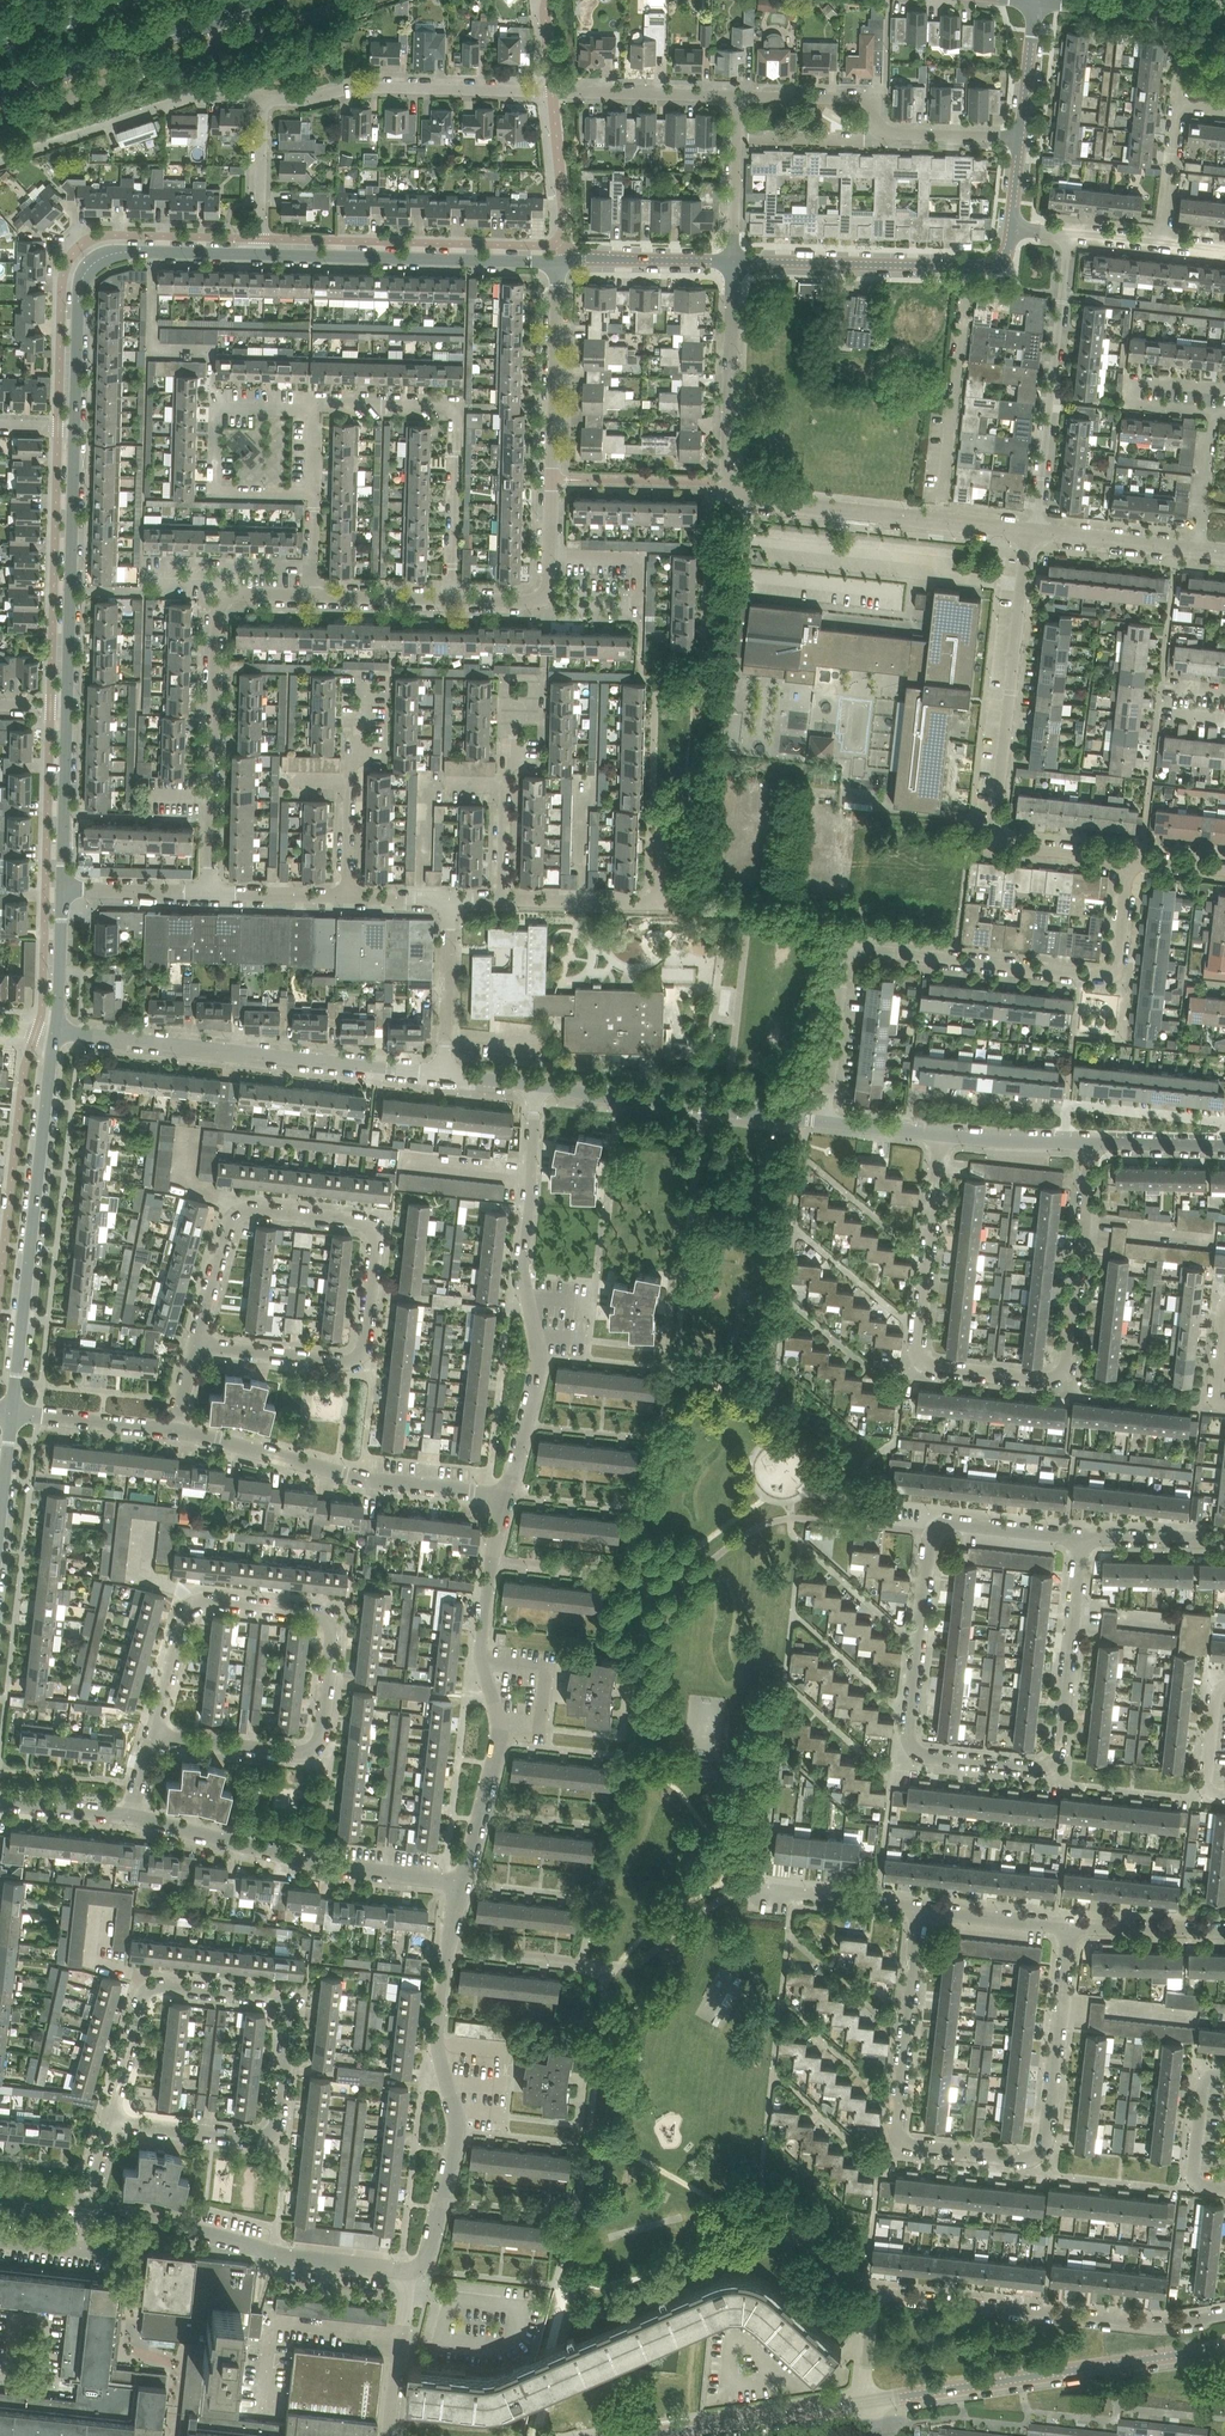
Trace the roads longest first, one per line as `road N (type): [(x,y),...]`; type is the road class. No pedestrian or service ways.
road 1 (residential): [(920,1912),(896,2143),(1021,2158),(1045,2147),(1073,1929)]
road 2 (residential): [(925,1525),(909,1725),(915,1747),(930,1763),(1037,1777),(1067,1742),(1083,1538)]
road 3 (residential): [(939,1134),(921,1357),(927,1366),(1053,1379),(1069,1354),(1092,1144)]
road 4 (residential): [(108,2124),(266,2138),(280,2122),(294,2010),(285,2001),(160,1986),(142,2001),(114,2100)]
road 5 (residential): [(832,1122),(857,958),(872,950),(1113,982),(1128,963),(1139,864)]
road 6 (residential): [(151,1735),(299,1753),(320,1741),(330,1632),(318,1616),(199,1600),(185,1608),(156,1714)]
road 7 (residential): [(737,97),(350,88),(310,101),(263,101)]
road 8 (residential): [(1139,864),(993,844),(1027,532)]
road 9 (residential): [(943,523),(728,497),(734,261)]
road 10 (residential): [(868,2401),(868,2319),(887,2296),(1152,2323),(1224,2316)]
road 11 (residential): [(197,1340),(350,1362),(364,1355),(376,1228),(242,1209),(232,1219)]
road 12 (residential): [(454,600),(528,603),(546,591),(559,261)]
road 13 (residential): [(508,1493),(536,1377),(527,1275),(531,1088)]
road 14 (residential): [(411,2272),(425,2266),(458,2130),(439,2042),(462,1881)]
road 15 (residential): [(462,1881),(497,1743),(482,1658),(508,1493)]
road 16 (residential): [(445,1077),(54,1034)]
road 17 (residential): [(211,892),(215,610),(232,595),(312,595)]
road 18 (tertiary): [(12,1412),(54,1034)]
road 19 (tertiary): [(868,2401),(1224,2346)]
road 20 (residential): [(462,1881),(326,1868),(125,1817)]
road 21 (residential): [(508,1493),(362,1477),(172,1430)]
road 22 (tertiary): [(75,426),(80,288),(90,267),(124,252),(260,255)]
road 23 (residential): [(315,405),(456,408),(454,600)]
road 24 (residential): [(88,2202),(275,2256),(411,2272)]
road 25 (residential): [(832,1122),(531,1088)]
road 26 (residential): [(1040,534),(1070,234)]
road 27 (tertiary): [(260,255),(559,261)]
road 28 (residential): [(313,495),(216,492),(218,403),(315,405)]
road 29 (tertiary): [(68,706),(75,426)]
road 30 (residential): [(0,163),(208,93),(263,101)]
road 31 (secondary): [(0,88),(258,0)]
road 32 (residential): [(943,523),(969,266)]
road 33 (tertiary): [(734,261),(969,266)]
road 34 (tertiary): [(647,2435),(868,2401)]
road 35 (residential): [(1224,390),(1134,378),(1131,404),(1211,414)]
road 36 (residential): [(424,897),(427,784),(504,784)]
road 37 (tertiary): [(63,889),(68,706)]
road 38 (tertiary): [(1224,20),(1046,0)]
road 39 (residential): [(445,1077),(450,898)]
road 40 (residential): [(877,138),(875,100),(737,97)]
road 41 (tertiary): [(559,261),(734,261)]
road 42 (residential): [(583,902),(662,904),(663,818)]
road 43 (residential): [(391,2435),(411,2272)]
road 44 (residential): [(172,1430),(12,1412)]
road 45 (residential): [(1083,1538),(925,1525)]
road 46 (residential): [(1197,551),(1040,534)]
road 47 (residential): [(263,101),(260,255)]
road 48 (residential): [(1073,1929),(920,1912)]
road 49 (residential): [(1092,1144),(939,1134)]
road 50 (residential): [(1224,1931),(1073,1929)]
road 51 (residential): [(920,1912),(771,1894)]
road 52 (residential): [(63,889),(211,892)]
road 53 (tertiary): [(54,1034),(63,889)]
road 54 (residential): [(1022,134),(877,138)]
road 55 (residential): [(312,595),(454,600)]
road 56 (residential): [(1224,1541),(1083,1538)]
road 57 (residential): [(211,892),(352,895)]
road 58 (residential): [(877,138),(736,137)]
road 59 (residential): [(1166,245),(1180,106)]
road 60 (secondary): [(131,0),(0,44)]
road 61 (residential): [(1197,551),(1211,414)]
road 62 (residential): [(1224,1794),(1209,1793),(1218,1677),(1224,1677)]
road 63 (tertiary): [(1022,134),(1038,0)]
road 64 (residential): [(1224,1145),(1092,1144)]
road 65 (residential): [(232,1219),(197,1340)]
road 66 (residential): [(125,1817),(0,1802)]
road 67 (residential): [(1224,2076),(1203,2085),(1194,2176),(1202,2184)]
road 68 (residential): [(734,261),(736,137)]
road 69 (residential): [(1224,718),(1177,713),(1178,689),(1224,693)]

